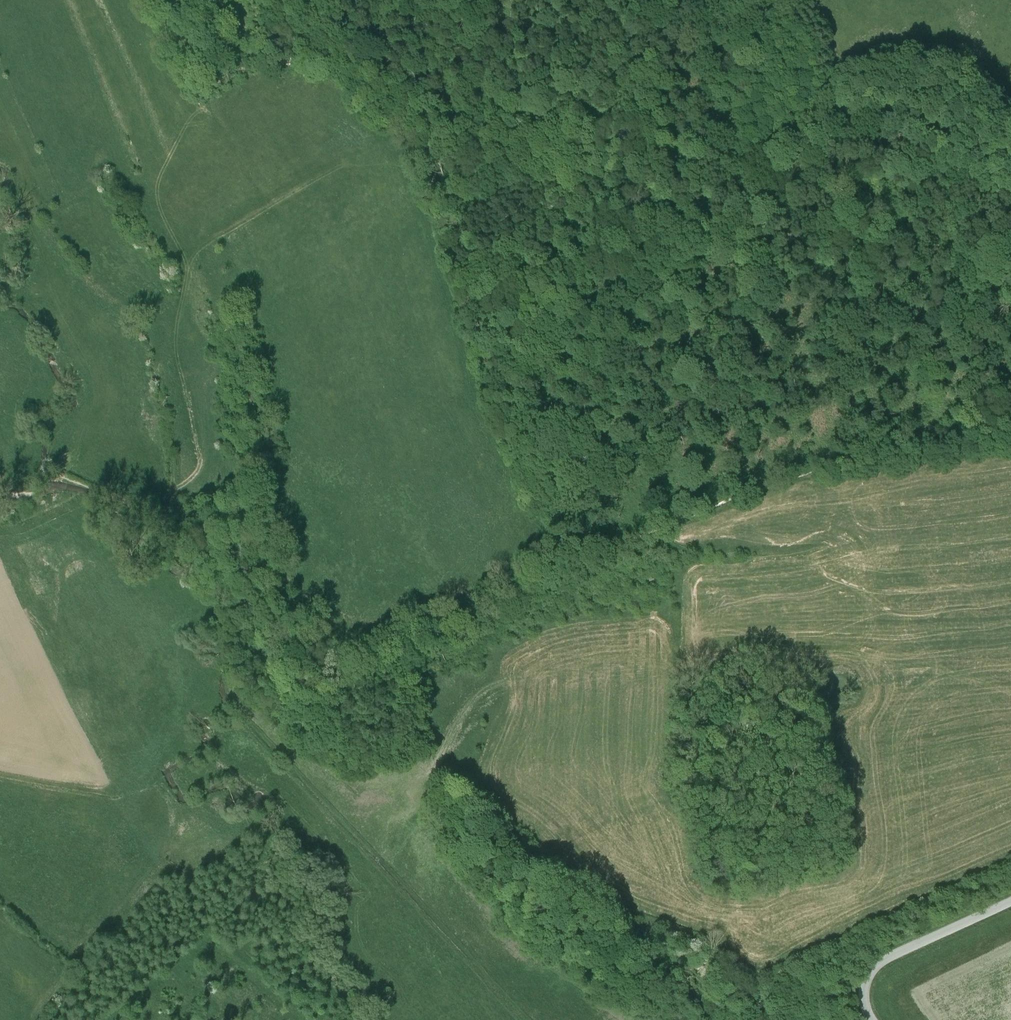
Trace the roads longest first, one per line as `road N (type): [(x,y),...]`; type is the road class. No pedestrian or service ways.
road 1 (unclassified): [(879,1019),(865,987),(872,964),(1010,895)]

